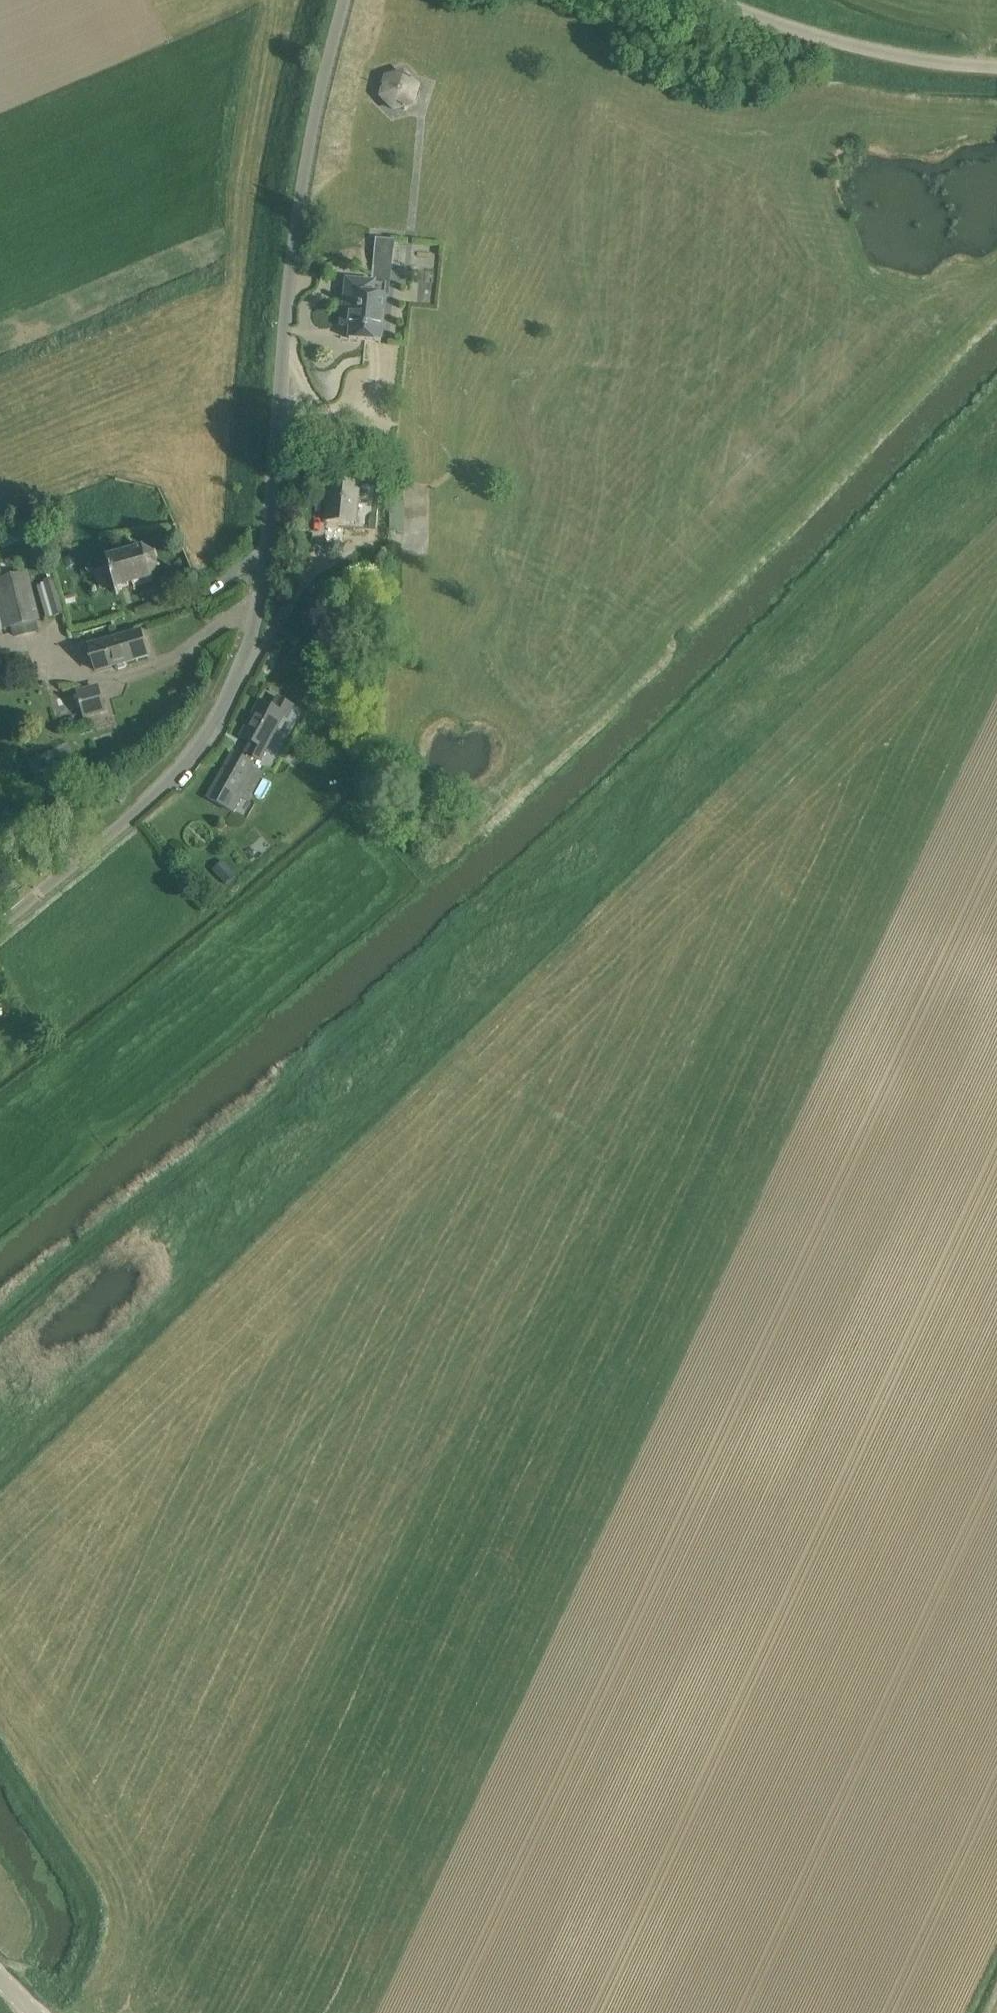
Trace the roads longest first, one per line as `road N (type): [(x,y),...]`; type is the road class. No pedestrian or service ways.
road 1 (unclassified): [(0,924),(140,810),(183,765),(243,660),(267,548),(306,161),(344,0)]
road 2 (unclassified): [(996,67),(811,34),(713,0)]

